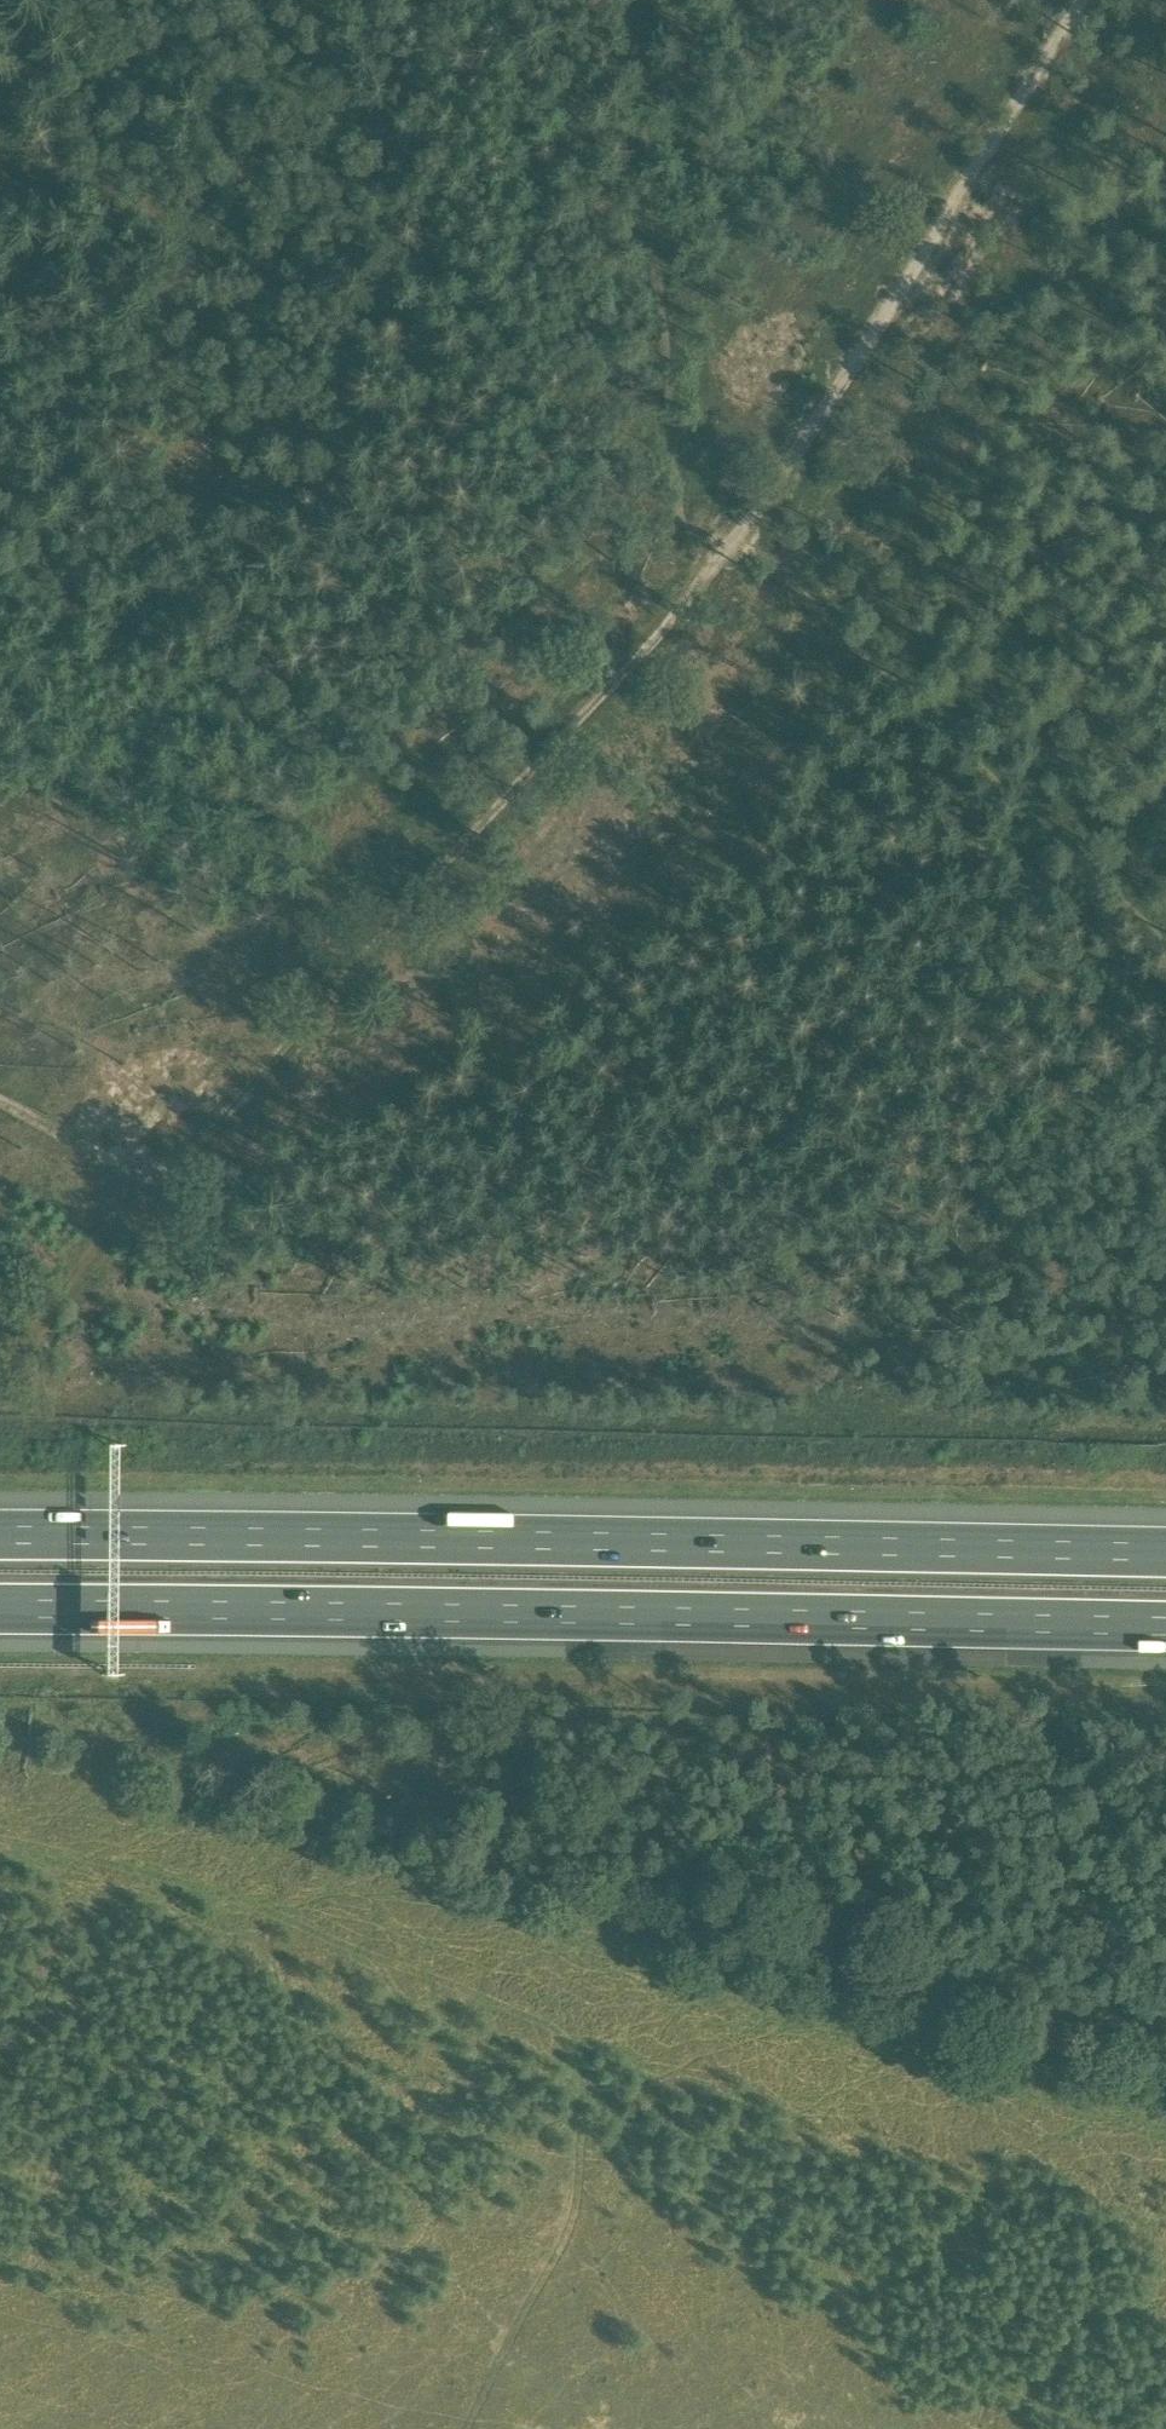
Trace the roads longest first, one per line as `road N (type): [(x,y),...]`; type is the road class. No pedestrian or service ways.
road 1 (motorway): [(0,1610),(1165,1627)]
road 2 (motorway): [(1165,1553),(0,1537)]
road 3 (track): [(667,616),(192,1148),(147,1169),(113,1162),(0,1103)]
road 4 (track): [(1078,0),(736,535)]
road 5 (track): [(611,0),(667,616)]
road 6 (track): [(736,535),(1165,945)]
road 7 (track): [(479,1999),(555,2036),(578,2066),(585,2179),(463,2428)]
road 8 (track): [(884,1963),(1165,2047)]
road 9 (track): [(486,2002),(474,1943),(467,1935),(435,1940),(427,1961),(433,1973),(479,1999)]

